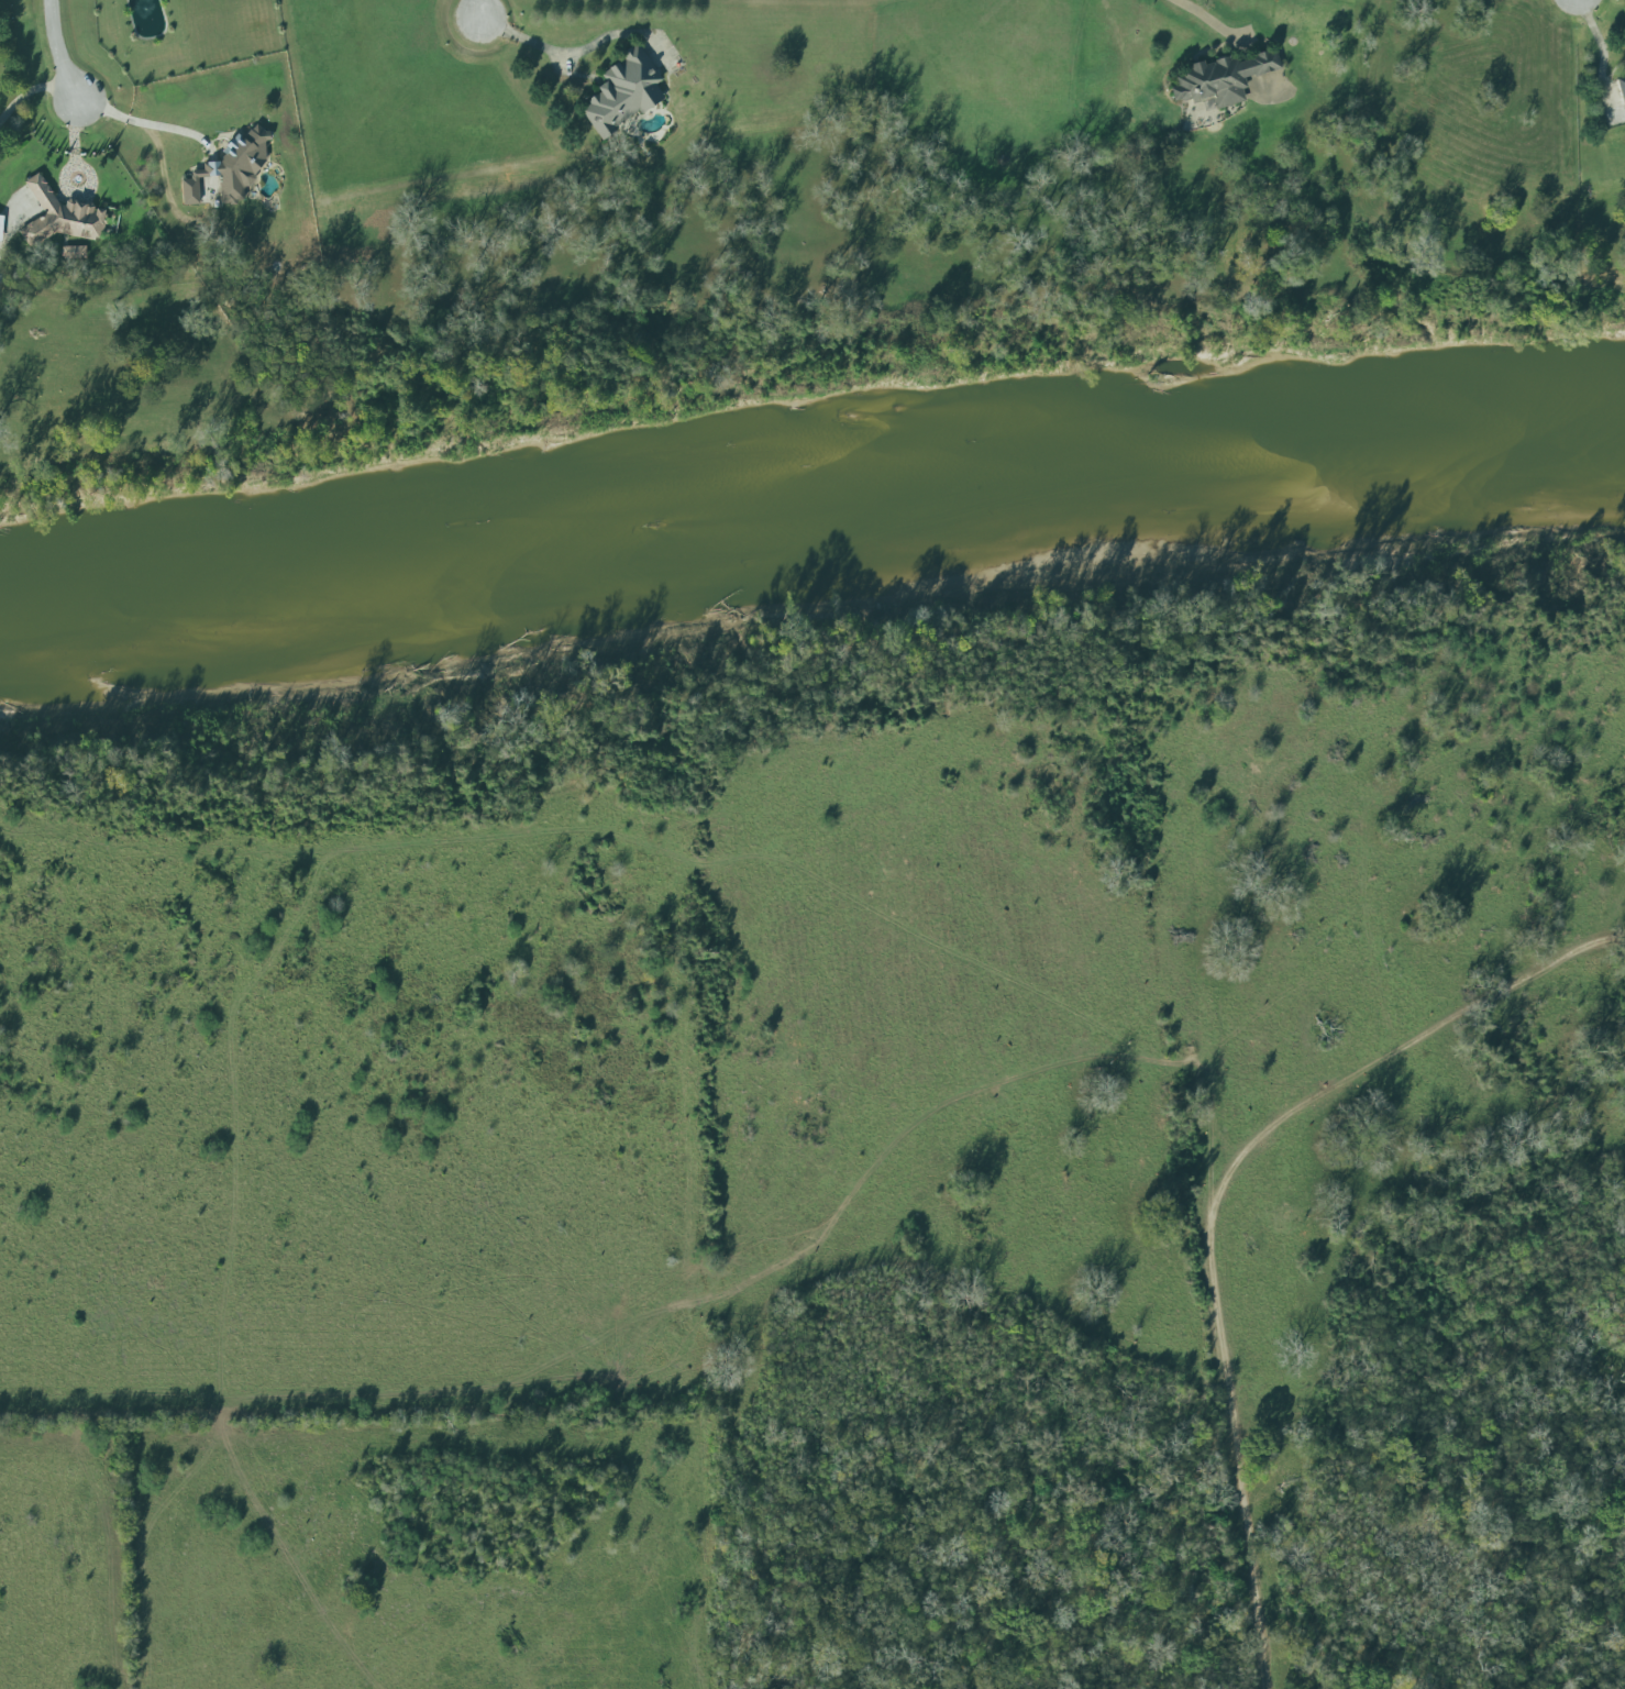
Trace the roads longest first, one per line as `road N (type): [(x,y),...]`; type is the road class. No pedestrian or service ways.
road 1 (track): [(1624,946),(1577,953),(1366,1070),(1243,1152),(1216,1192),(1207,1227),(1212,1279),(1271,1688)]

